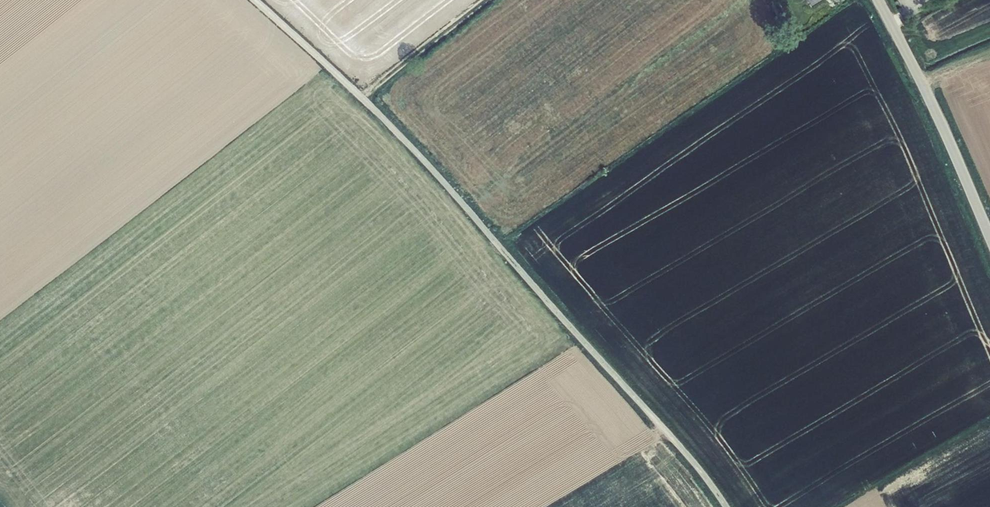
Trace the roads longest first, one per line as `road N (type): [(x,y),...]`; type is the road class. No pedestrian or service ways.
road 1 (unclassified): [(257,0),(415,149),(725,506)]
road 2 (unclassified): [(989,234),(878,0)]
road 3 (track): [(360,94),(487,0)]

